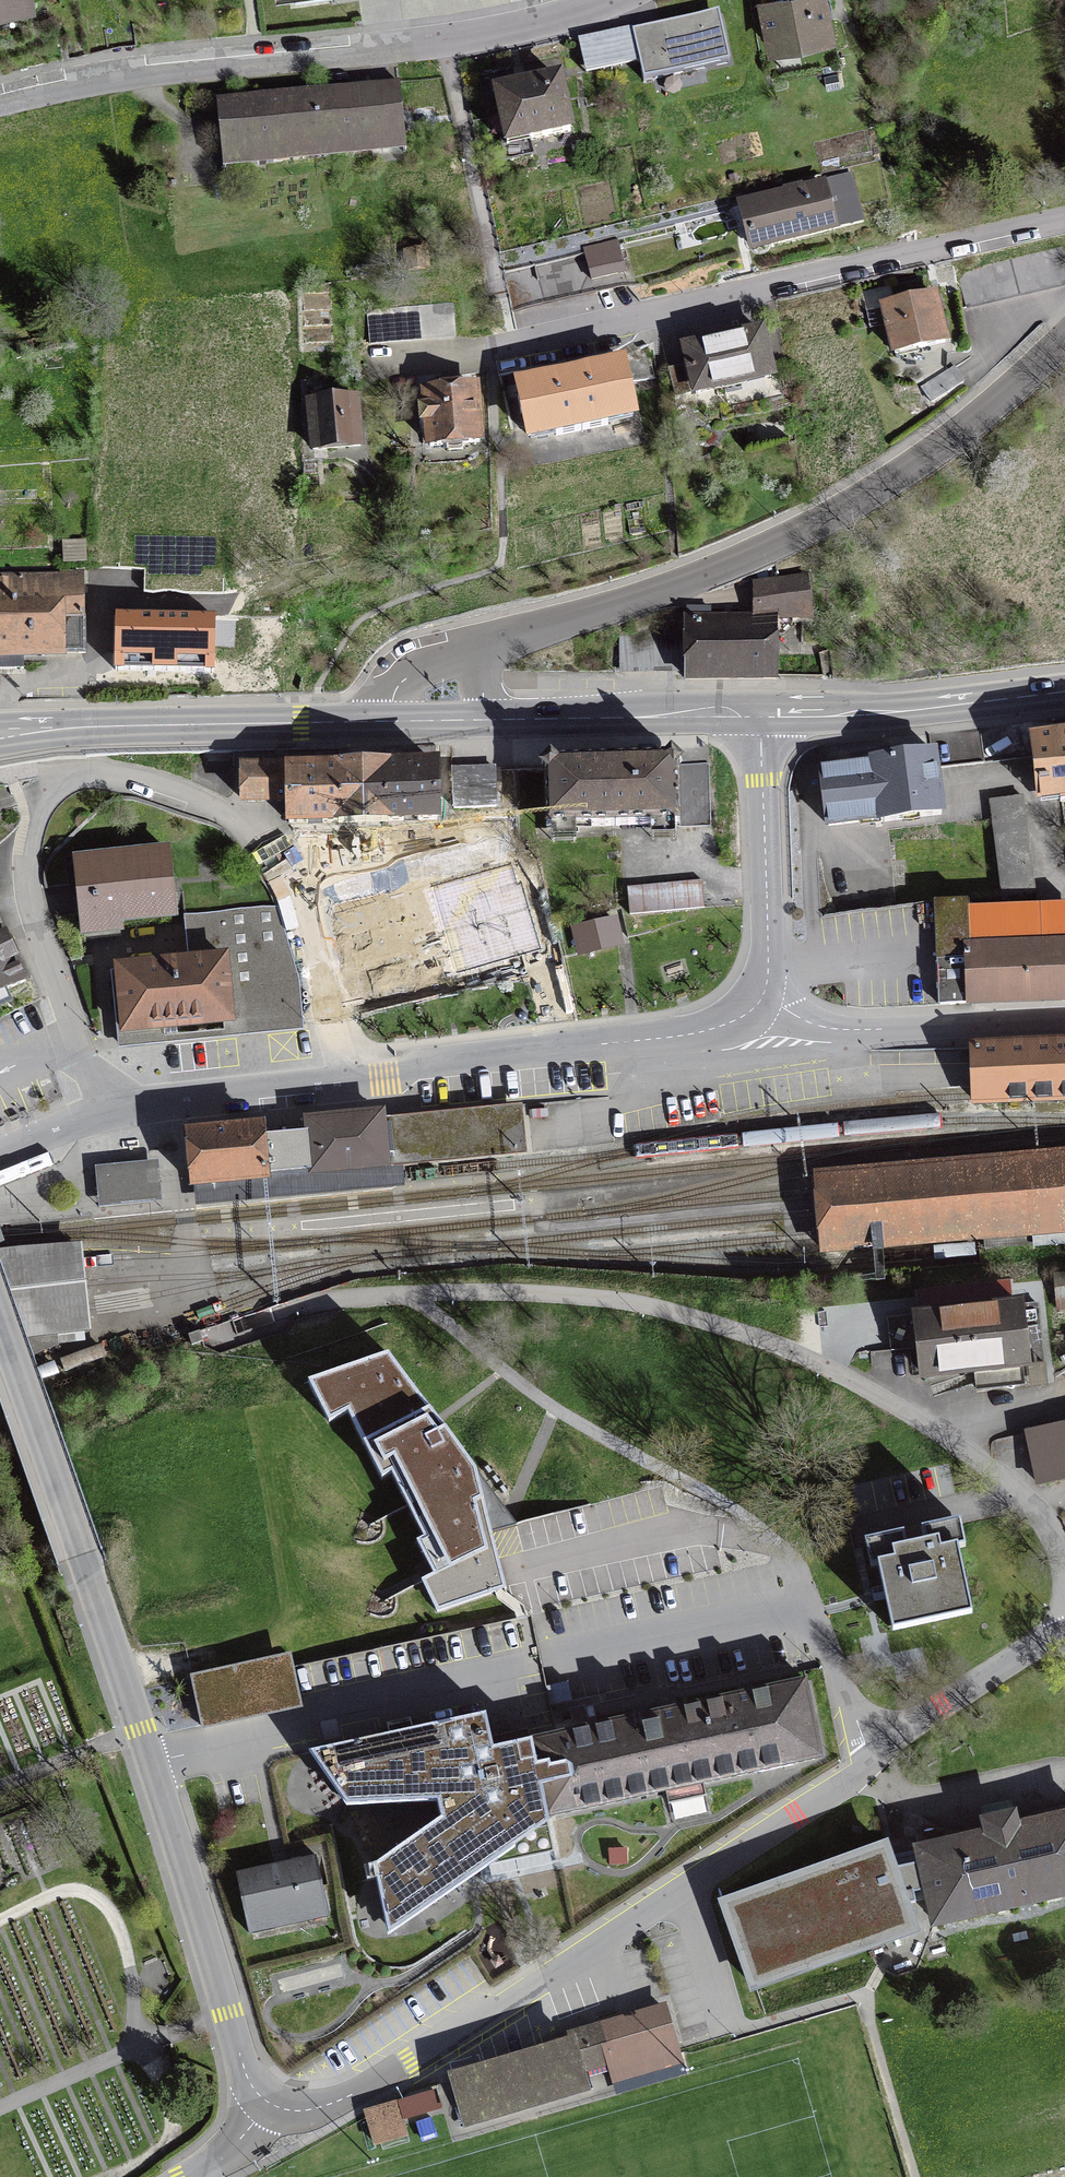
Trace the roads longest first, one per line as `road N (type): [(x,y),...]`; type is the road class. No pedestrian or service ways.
road 1 (residential): [(1064,1632),(351,2095),(305,2110),(269,2102)]
road 2 (residential): [(0,1331),(248,2076),(269,2102)]
road 3 (residential): [(349,1079),(315,914),(292,862),(260,833),(186,800),(89,783),(53,800),(29,864),(30,896),(78,1037),(115,1105)]
road 4 (residential): [(1064,358),(991,423),(832,525),(640,605),(481,658)]
road 5 (residential): [(0,101),(129,74),(445,50),(570,21),(618,0)]
road 6 (residential): [(511,342),(1064,230)]
road 7 (residential): [(349,1079),(708,1031),(746,1017),(765,994)]
road 8 (secondary): [(0,736),(377,721)]
road 9 (residential): [(782,1344),(985,1461),(1030,1500),(1064,1556)]
road 10 (residential): [(765,994),(802,1019),(858,1030),(1064,1020)]
road 11 (secondary): [(760,717),(860,716),(1064,692)]
road 12 (secondary): [(481,722),(760,717)]
road 13 (residential): [(765,994),(760,717)]
road 14 (residential): [(115,1105),(349,1079)]
road 15 (residential): [(481,658),(419,678),(393,695),(377,721)]
road 16 (residential): [(0,1152),(115,1105)]

